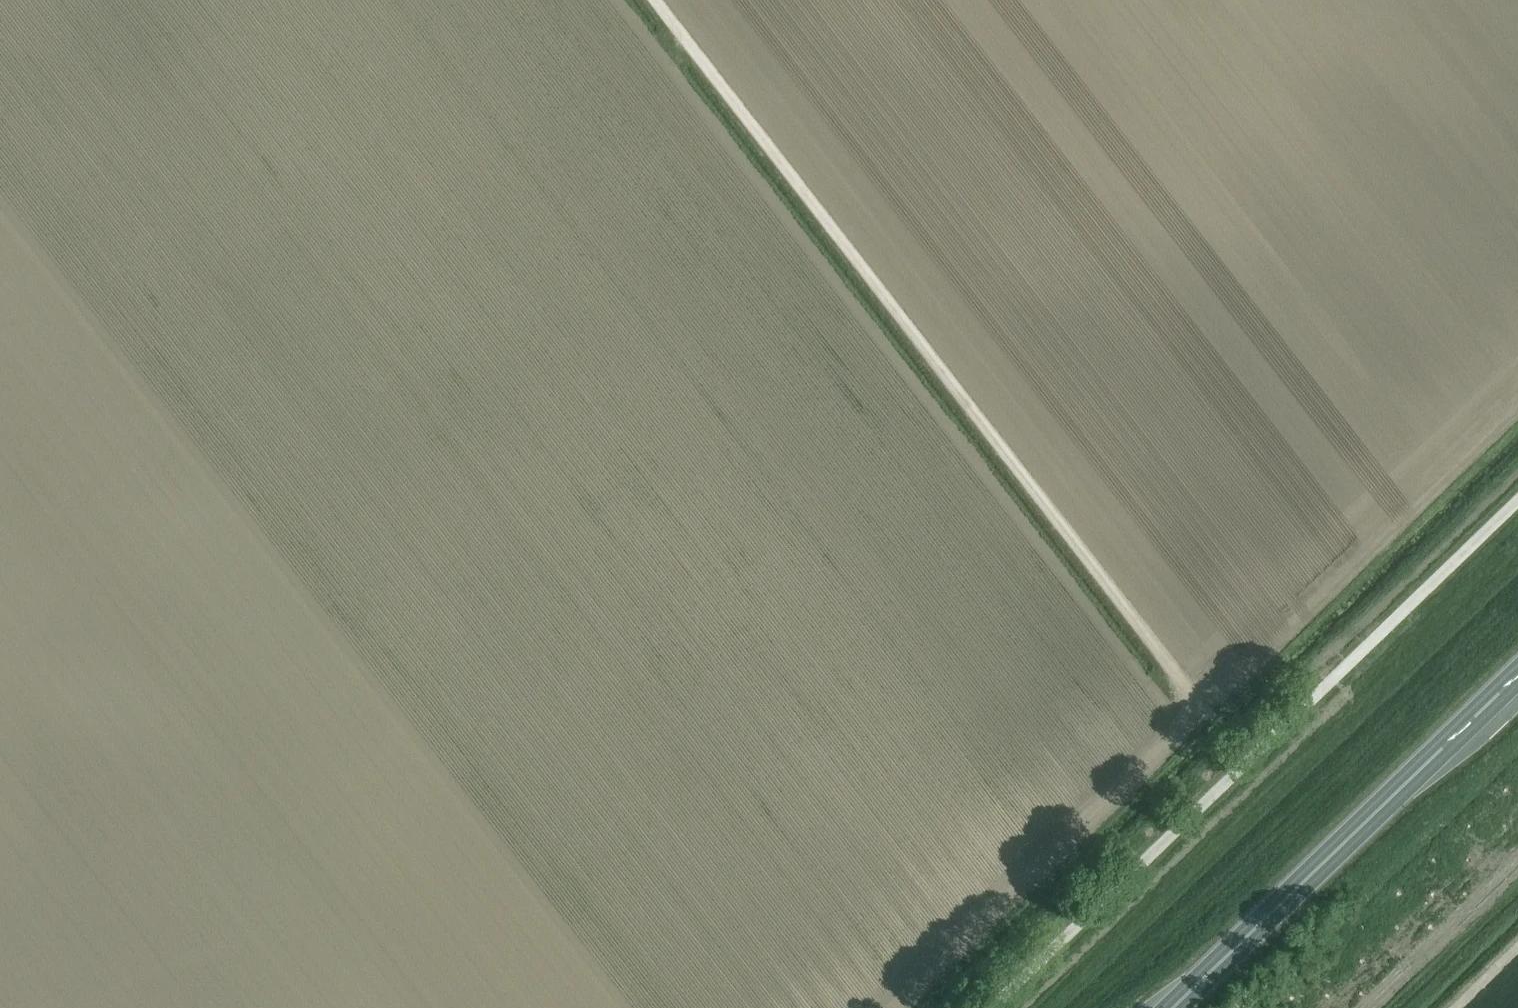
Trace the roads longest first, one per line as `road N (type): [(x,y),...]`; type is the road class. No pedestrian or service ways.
road 1 (trunk): [(1174,1007),(1517,676)]

